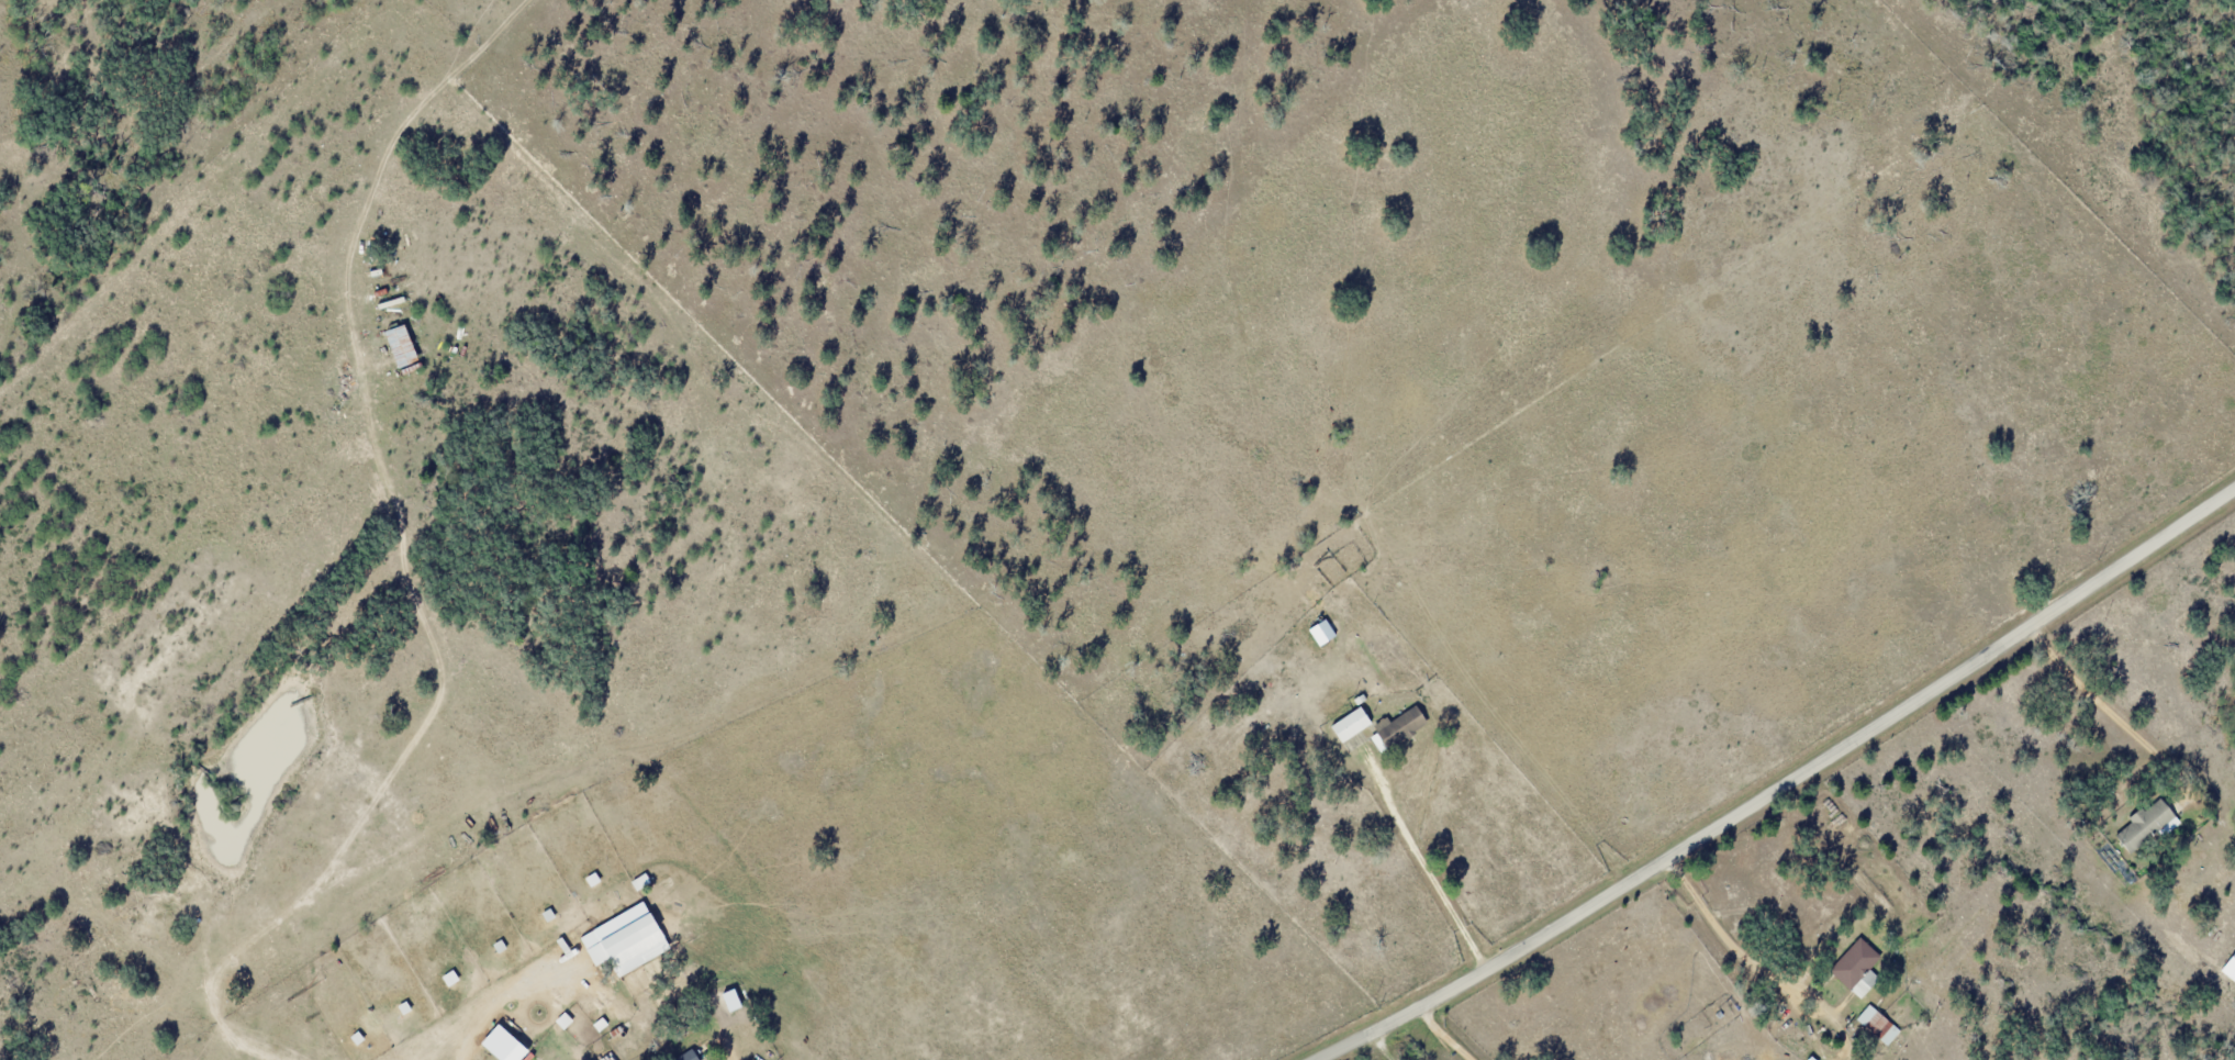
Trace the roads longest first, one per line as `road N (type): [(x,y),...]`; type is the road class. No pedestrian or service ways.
road 1 (residential): [(1311,1059),(1488,967),(1668,858),(2234,488)]
road 2 (residential): [(467,1059),(496,1002),(558,975)]

